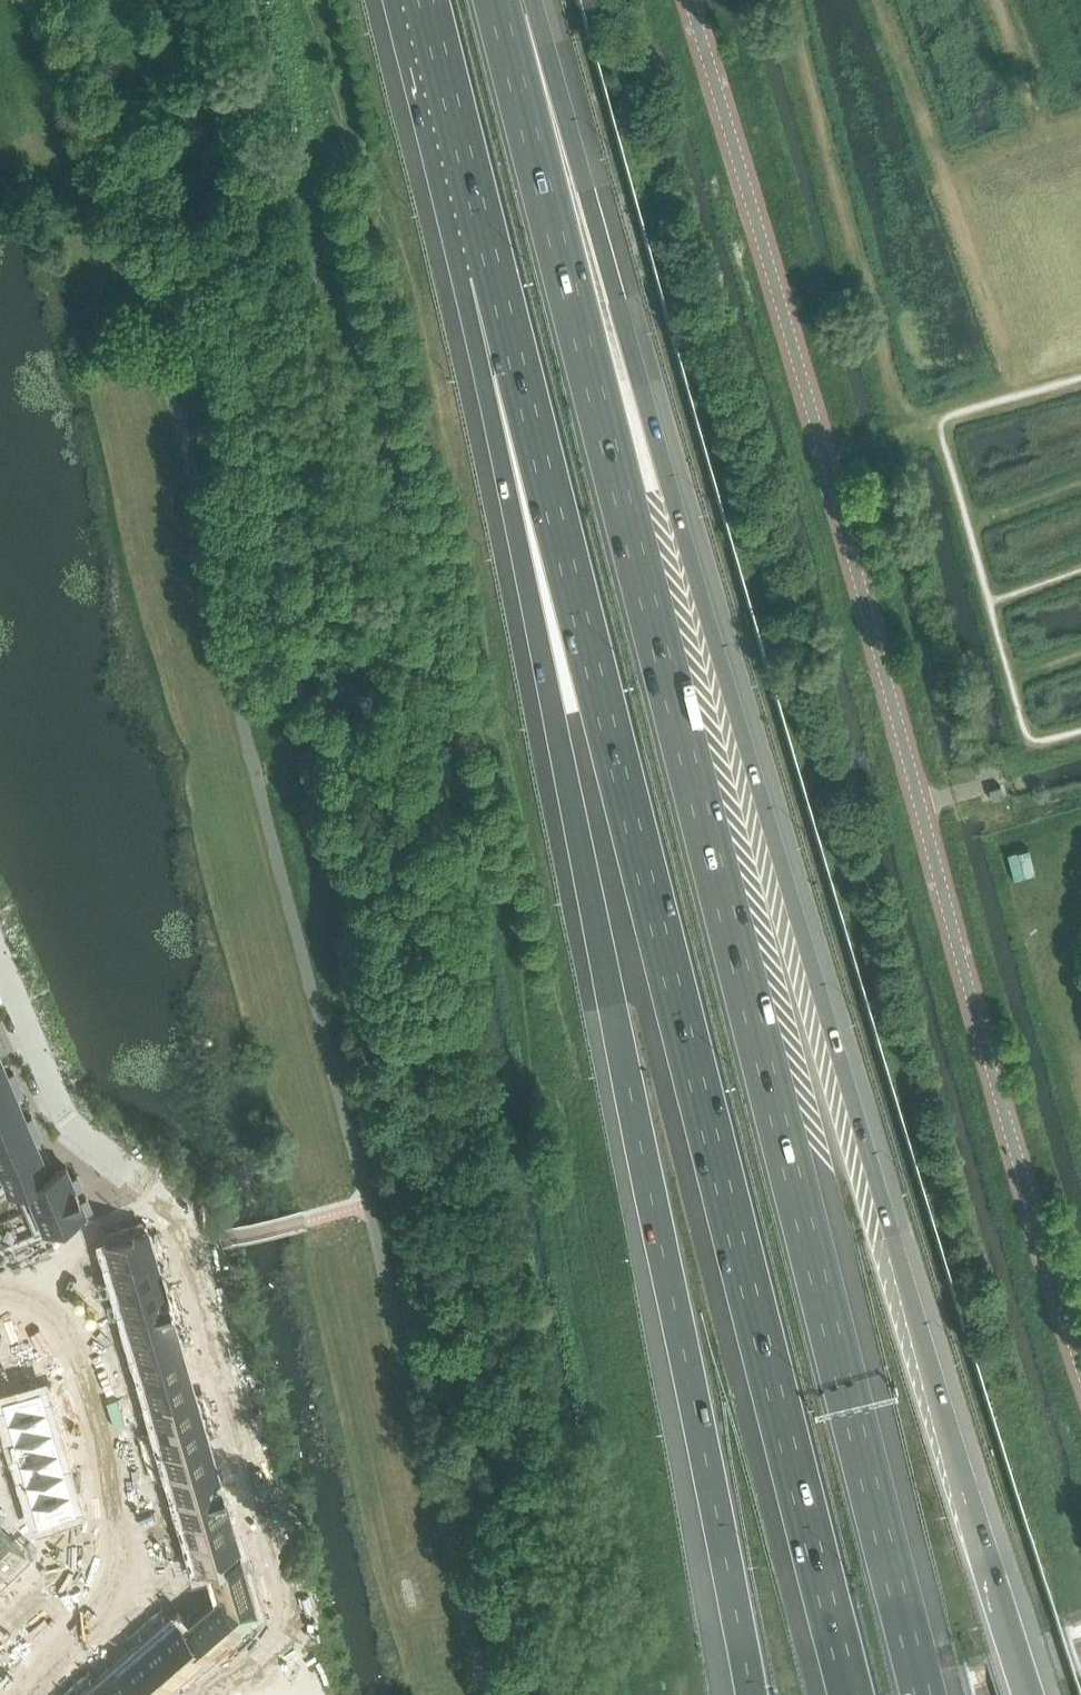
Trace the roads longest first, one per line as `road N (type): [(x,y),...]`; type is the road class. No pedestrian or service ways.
road 1 (motorway): [(1039,1694),(931,1366),(565,110),(518,0)]
road 2 (motorway): [(926,1694),(499,0)]
road 3 (motorway): [(492,270),(851,1694)]
road 4 (motorway): [(492,270),(565,768),(748,1694)]
road 5 (unclassified): [(1080,1363),(690,0)]
road 6 (track): [(824,453),(942,421),(902,401),(796,0)]
road 7 (residential): [(286,1624),(170,1200)]
road 8 (residential): [(170,1200),(66,1120),(0,961)]
road 9 (motorway): [(425,0),(492,270)]
road 10 (residential): [(170,1200),(0,1270)]

